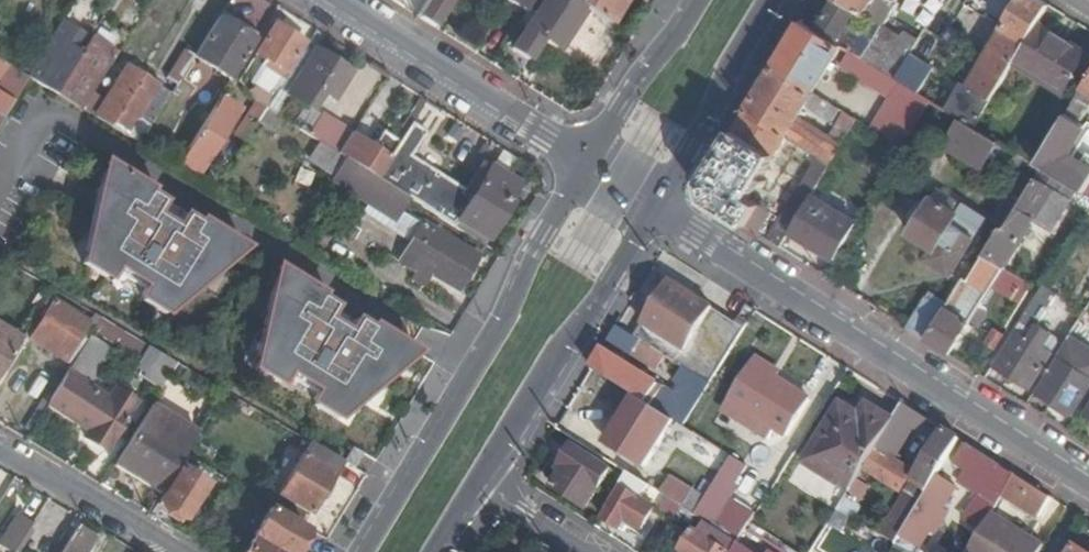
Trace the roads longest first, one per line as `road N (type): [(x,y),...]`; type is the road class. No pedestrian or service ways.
road 1 (residential): [(658,204),(1088,481)]
road 2 (secondary): [(588,164),(360,551)]
road 3 (secondary): [(479,483),(658,204)]
road 4 (residential): [(588,164),(331,0)]
road 5 (secondary): [(658,204),(780,0)]
road 6 (secondary): [(699,0),(588,164)]
road 7 (residential): [(0,450),(169,551)]
road 8 (residential): [(585,551),(479,483)]

